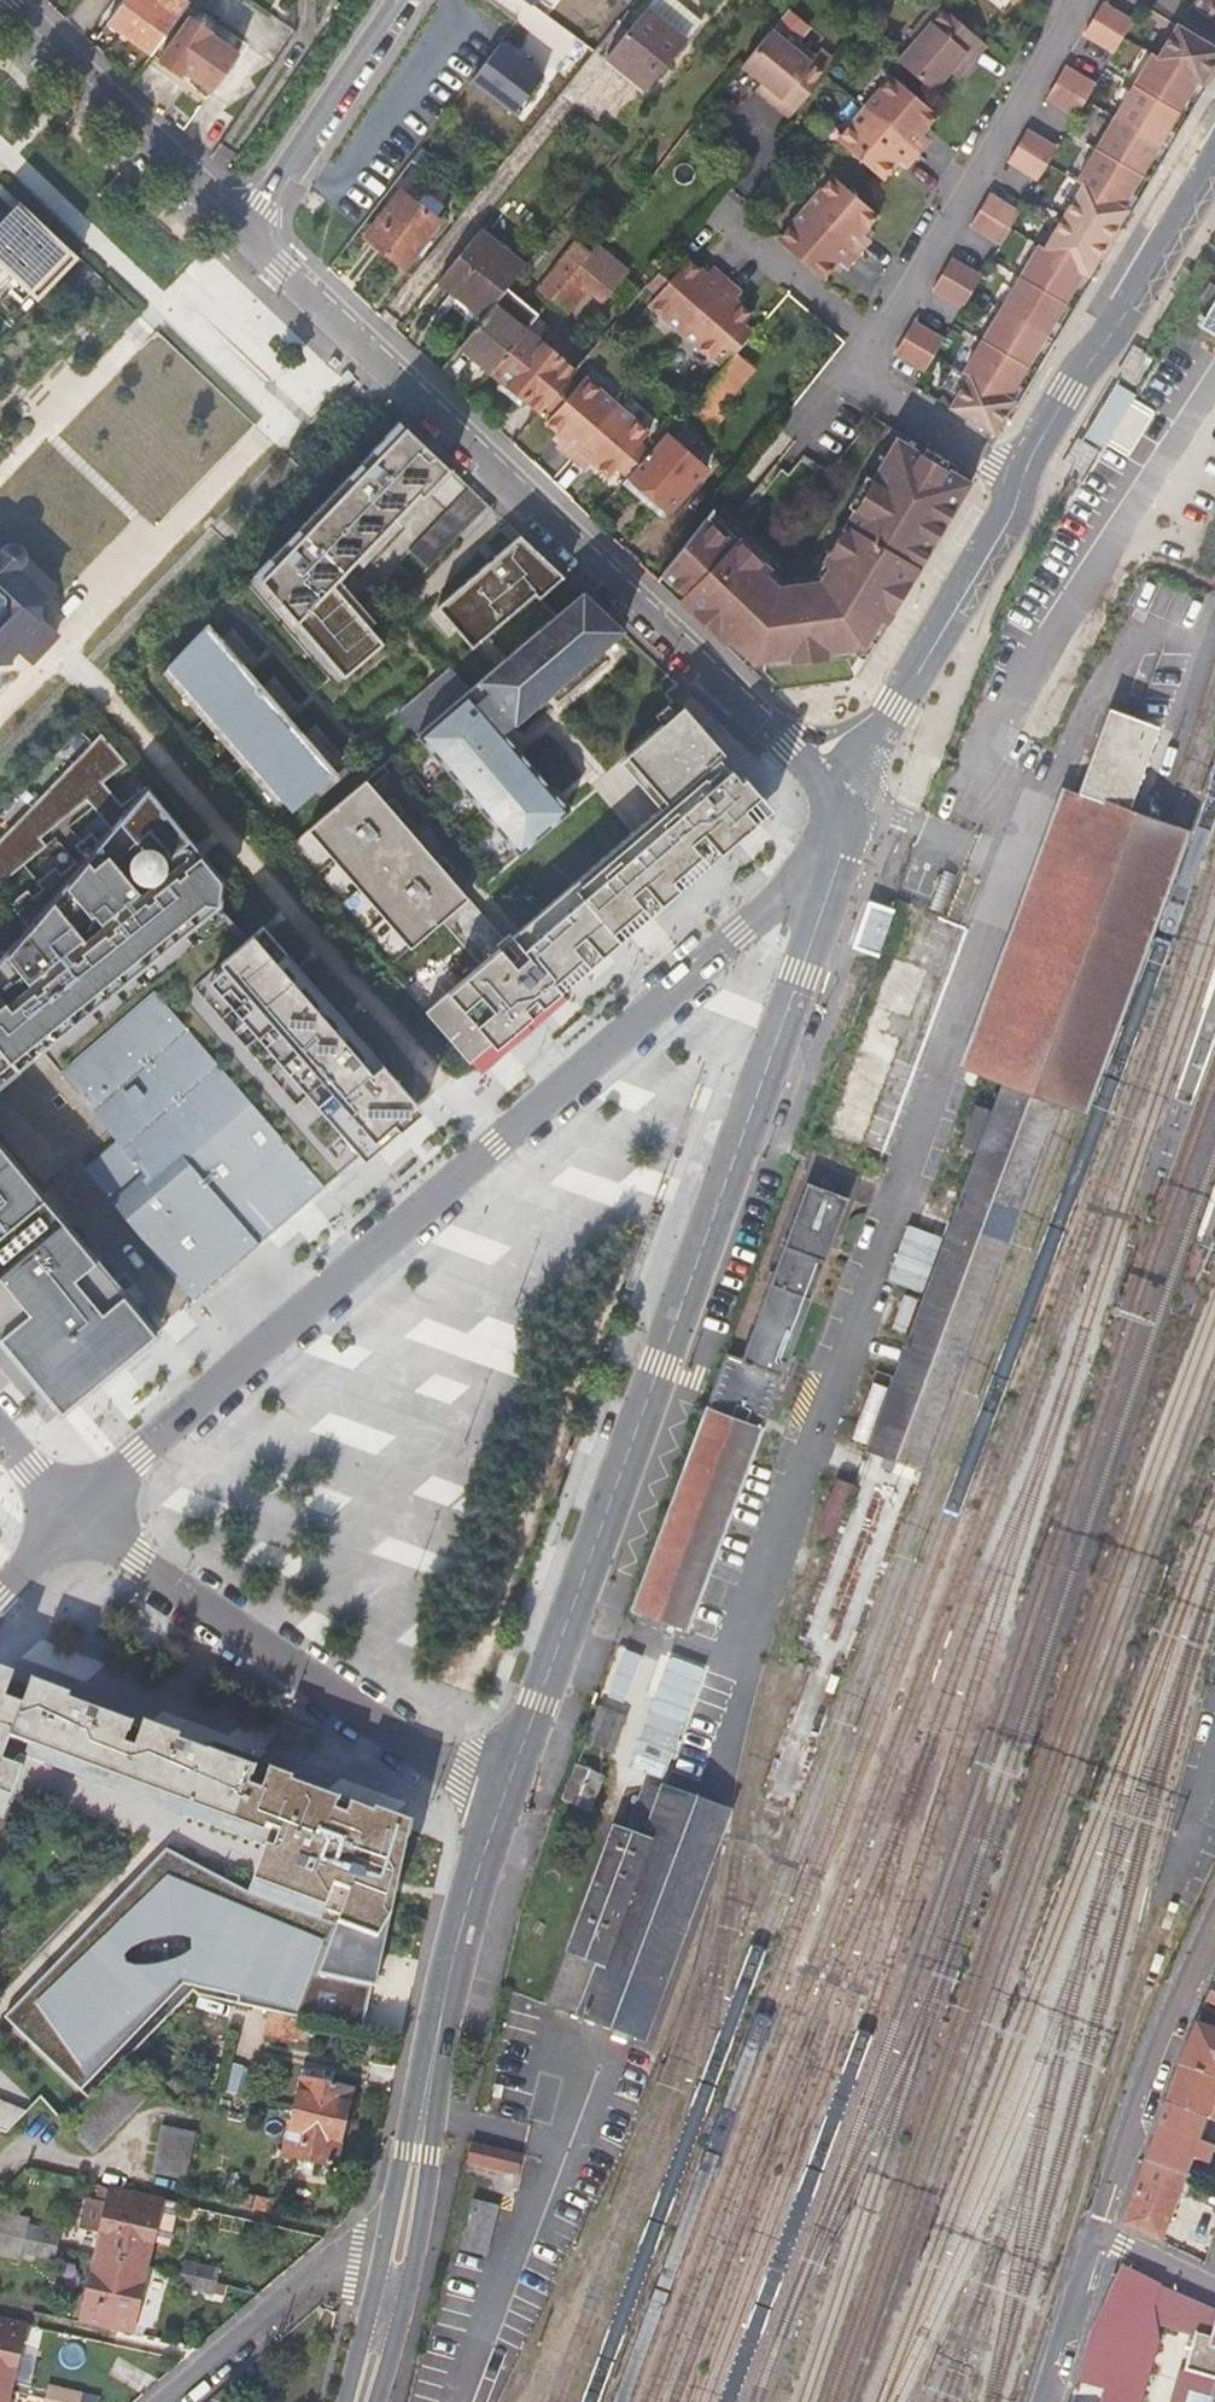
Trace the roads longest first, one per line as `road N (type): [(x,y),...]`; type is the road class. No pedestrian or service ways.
road 1 (residential): [(853,807),(739,932),(76,1516)]
road 2 (secondary): [(504,1798),(853,807)]
road 3 (residential): [(247,232),(853,807)]
road 4 (residential): [(76,1516),(460,1777),(504,1798)]
road 5 (secondary): [(392,2278),(454,1951),(504,1798)]
road 6 (residential): [(870,342),(1077,0)]
road 7 (secondary): [(853,807),(871,737),(1001,531),(1020,471)]
road 8 (secondary): [(1020,471),(1214,163)]
road 9 (residential): [(1214,1914),(1094,2230)]
road 10 (residential): [(247,232),(5,0)]
road 11 (residential): [(412,0),(247,232)]
road 12 (residential): [(392,2278),(330,2265),(168,2401)]
road 13 (residential): [(1020,471),(870,385),(860,362),(870,342)]
road 14 (residential): [(870,342),(723,217)]
road 15 (residential): [(1094,2230),(1042,2401)]
road 16 (residential): [(1214,2290),(1094,2230)]
road 17 (secondary): [(361,2401),(392,2278)]

